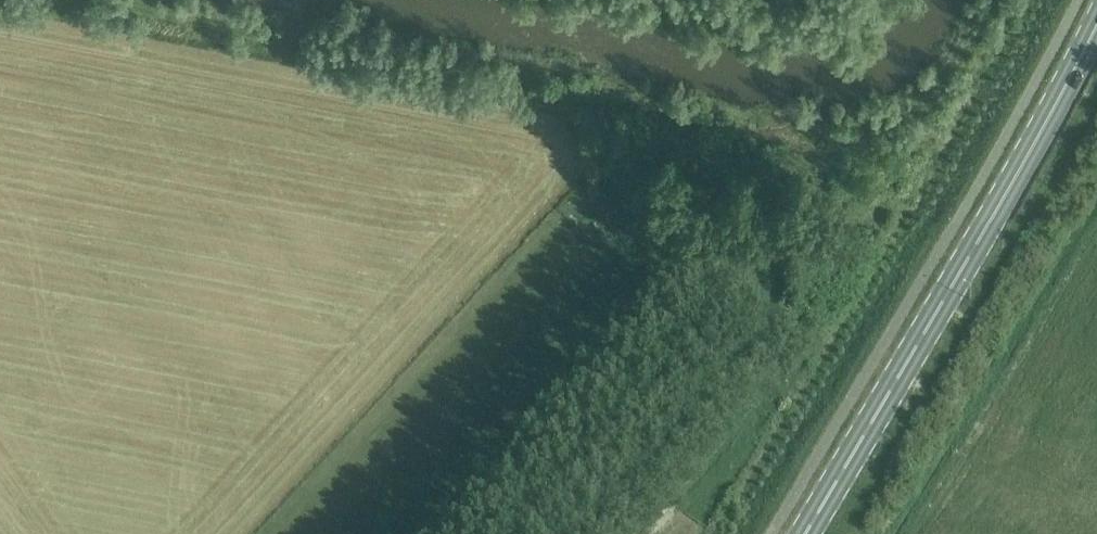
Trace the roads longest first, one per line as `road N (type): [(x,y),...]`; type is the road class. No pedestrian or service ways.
road 1 (primary): [(806,533),(931,324),(1096,0)]
road 2 (track): [(70,0),(294,43)]

